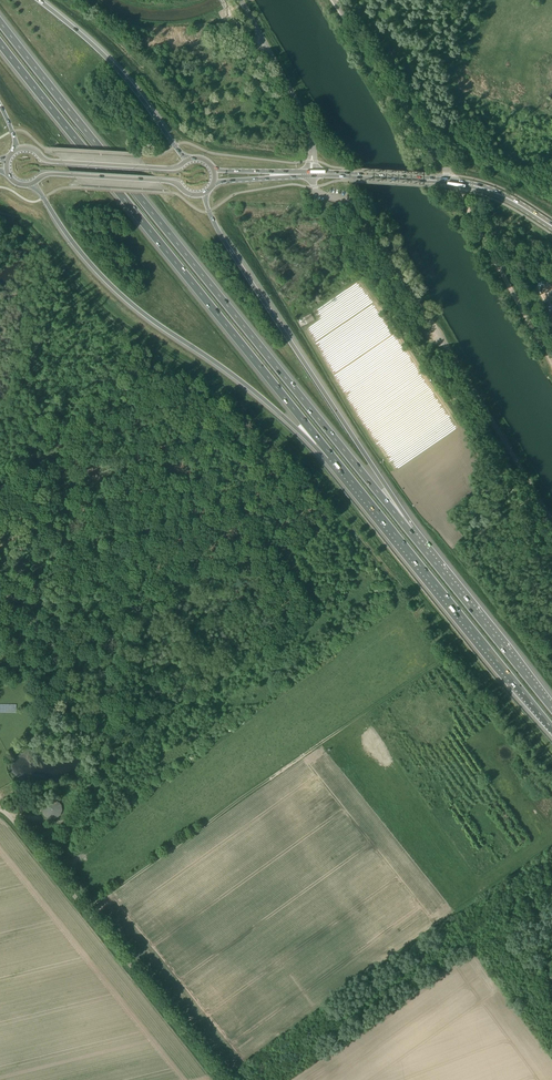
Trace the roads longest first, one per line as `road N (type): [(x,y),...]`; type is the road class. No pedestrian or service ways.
road 1 (motorway): [(409,532),(0,20)]
road 2 (motorway): [(0,47),(331,456)]
road 3 (unclassified): [(551,523),(362,216),(318,192),(311,175)]
road 4 (motorway): [(31,186),(114,290),(331,456)]
road 5 (motorway): [(409,532),(241,269),(205,195)]
road 6 (unclassified): [(223,1079),(0,808)]
road 7 (motorway): [(331,456),(551,729)]
road 8 (motorway): [(551,708),(409,532)]
road 9 (motorway): [(187,161),(115,68),(37,0)]
road 10 (unclassified): [(452,182),(334,0)]
road 11 (unclassified): [(551,358),(452,182)]
road 12 (unclassified): [(311,175),(305,116),(241,0)]
road 13 (primary): [(31,186),(52,174),(169,182),(205,195)]
road 14 (primary): [(187,161),(170,169),(47,161),(31,149),(16,150)]

